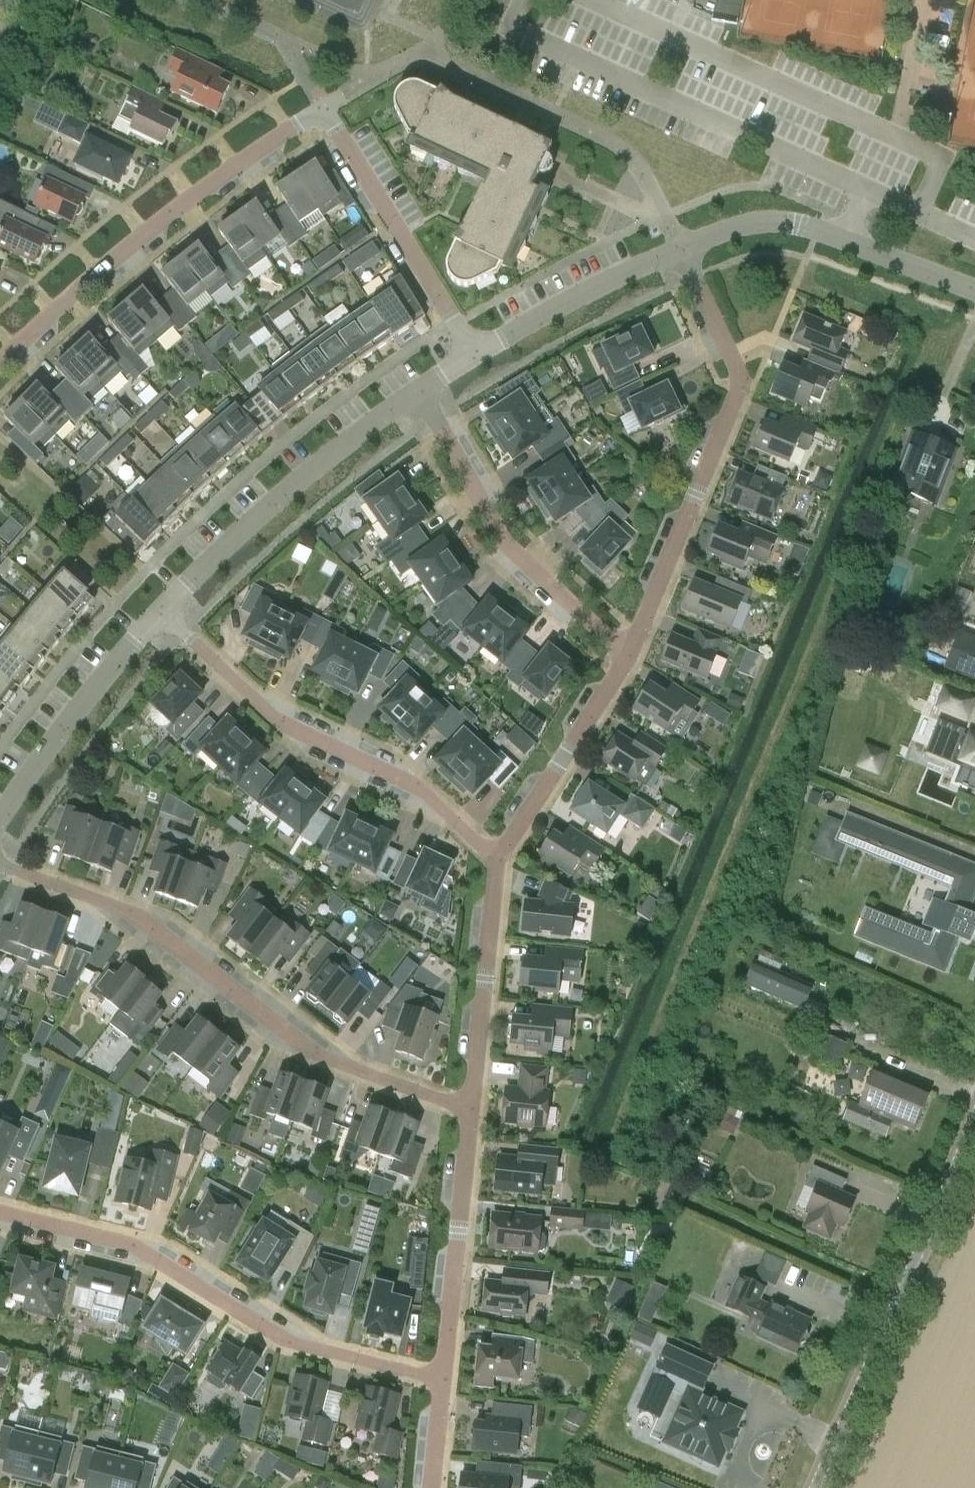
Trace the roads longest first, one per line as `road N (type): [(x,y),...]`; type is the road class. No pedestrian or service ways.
road 1 (residential): [(0,355),(324,107),(472,352)]
road 2 (residential): [(472,1112),(287,1047),(118,911),(0,878)]
road 3 (residential): [(447,1381),(273,1330),(184,1266),(116,1234),(0,1218)]
road 4 (residential): [(622,657),(684,536),(729,403),(726,371),(678,247)]
road 5 (residential): [(491,872),(475,845),(405,784),(234,687),(162,612)]
road 6 (tertiary): [(821,1487),(974,1128)]
road 7 (residential): [(162,612),(421,392)]
road 8 (residential): [(622,657),(519,565),(421,392)]
road 9 (residential): [(678,247),(741,223),(791,223),(974,291)]
road 10 (residential): [(447,1381),(472,1112)]
road 11 (residential): [(0,814),(61,724),(162,612)]
road 12 (residential): [(491,872),(622,657)]
road 13 (residential): [(472,1112),(491,872)]
road 14 (residential): [(472,352),(678,247)]

